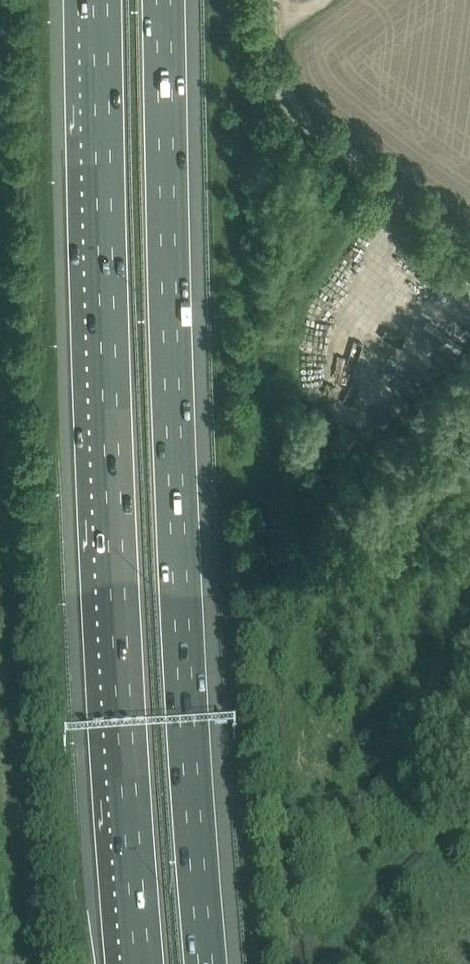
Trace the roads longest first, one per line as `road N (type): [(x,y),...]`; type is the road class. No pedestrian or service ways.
road 1 (motorway): [(102,0),(112,486),(143,963)]
road 2 (motorway): [(207,963),(178,489),(167,0)]
road 3 (unclassified): [(469,244),(292,107),(275,67),(269,0)]

